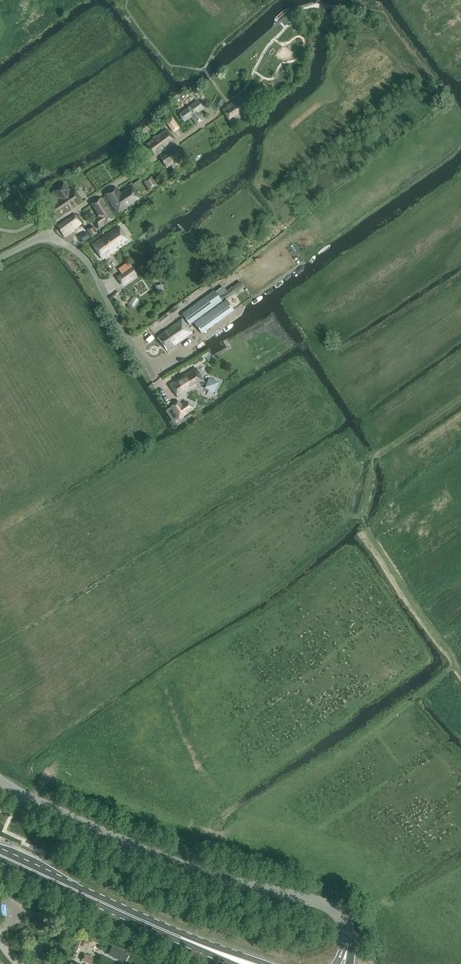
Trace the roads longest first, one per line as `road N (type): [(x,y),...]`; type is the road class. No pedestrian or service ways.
road 1 (unclassified): [(348,945),(344,920),(323,903),(171,861),(0,781)]
road 2 (residential): [(42,236),(220,112)]
road 3 (residential): [(156,381),(89,263),(42,236)]
road 4 (primary): [(268,963),(130,915)]
road 5 (primary): [(130,915),(0,855)]

